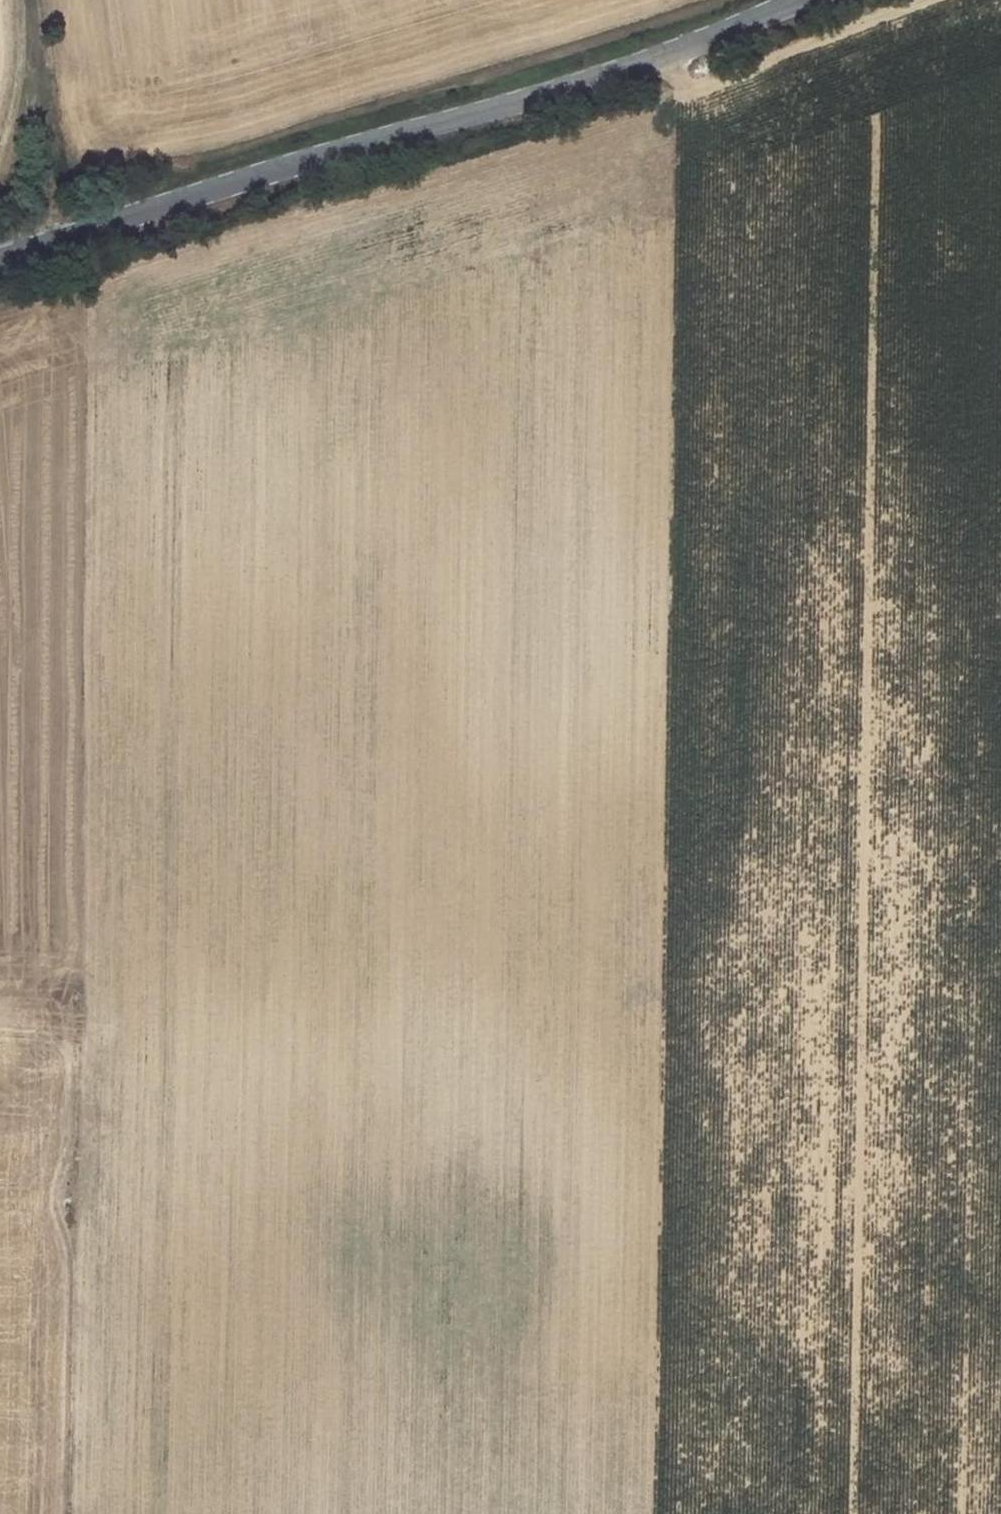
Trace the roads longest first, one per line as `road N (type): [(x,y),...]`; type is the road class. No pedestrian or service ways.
road 1 (unclassified): [(797,0),(0,261)]

